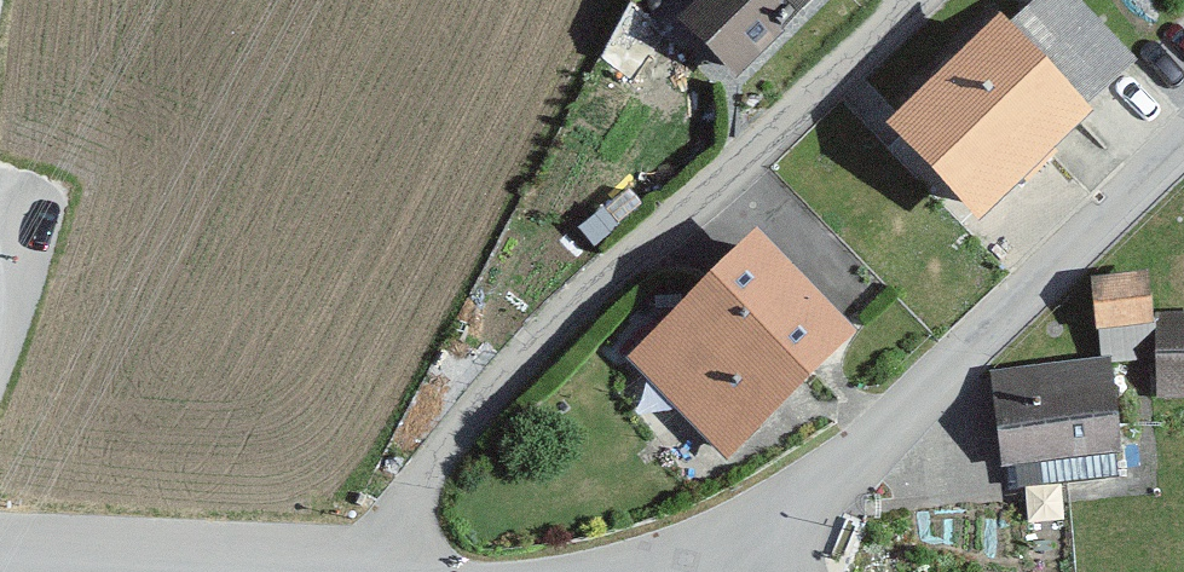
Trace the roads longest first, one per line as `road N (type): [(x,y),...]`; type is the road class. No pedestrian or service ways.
road 1 (residential): [(905,0),(510,382),(408,513),(383,571)]
road 2 (residential): [(1183,141),(930,384),(794,499),(745,571)]

